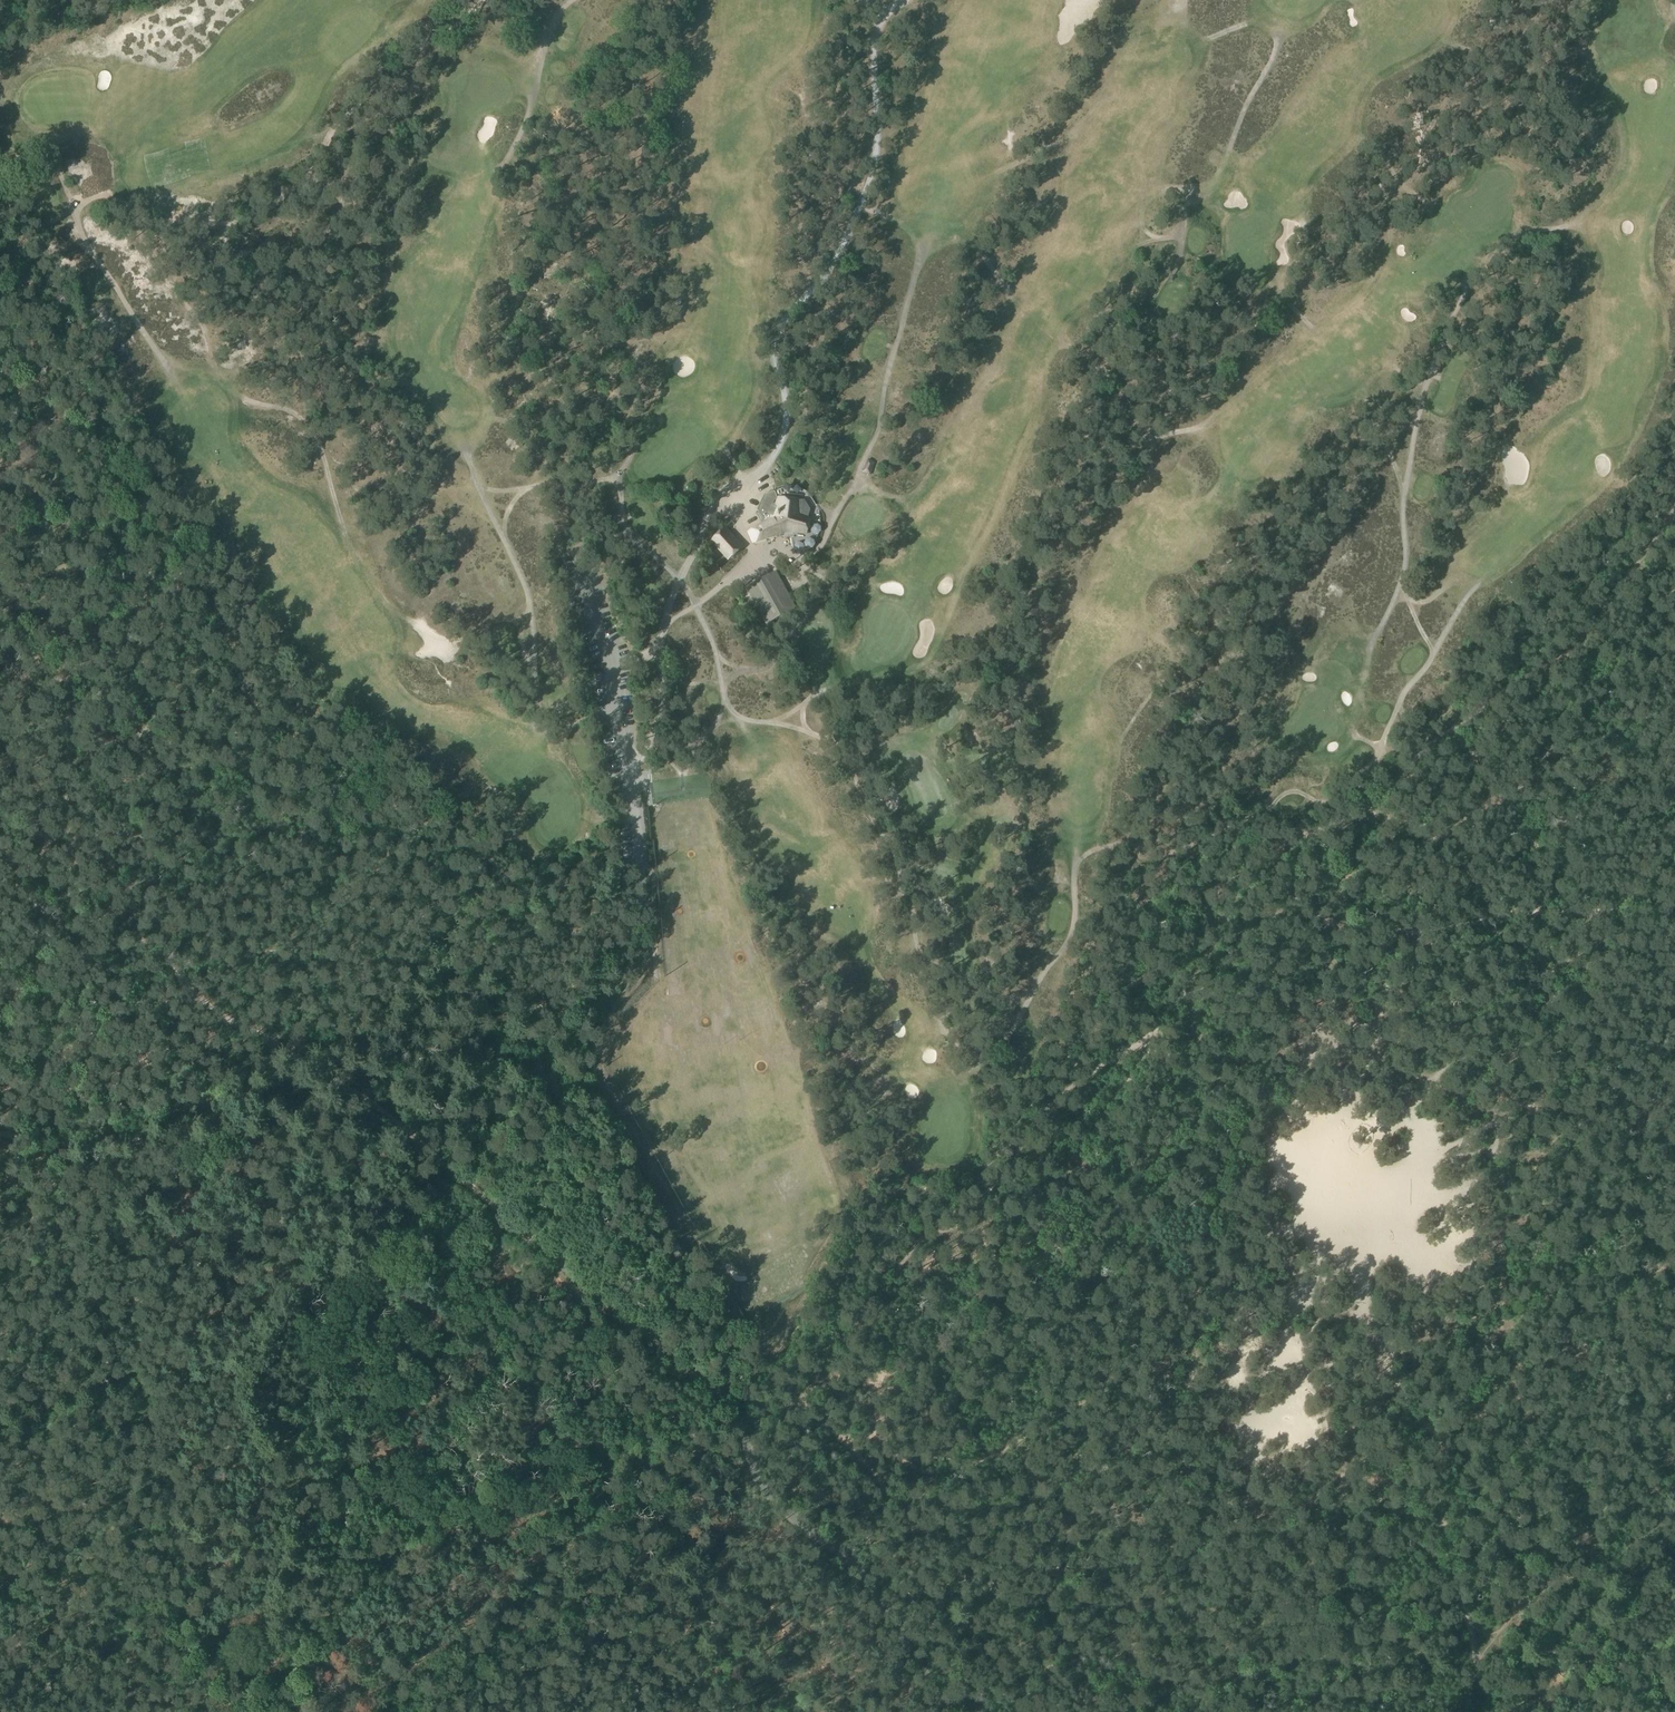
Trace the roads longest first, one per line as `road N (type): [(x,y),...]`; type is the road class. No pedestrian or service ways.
road 1 (track): [(297,1059),(330,1071),(721,1390)]
road 2 (track): [(23,1137),(97,1138),(169,1127),(297,1059)]
road 3 (track): [(0,872),(121,971),(191,992)]
road 4 (track): [(191,992),(297,1059)]

